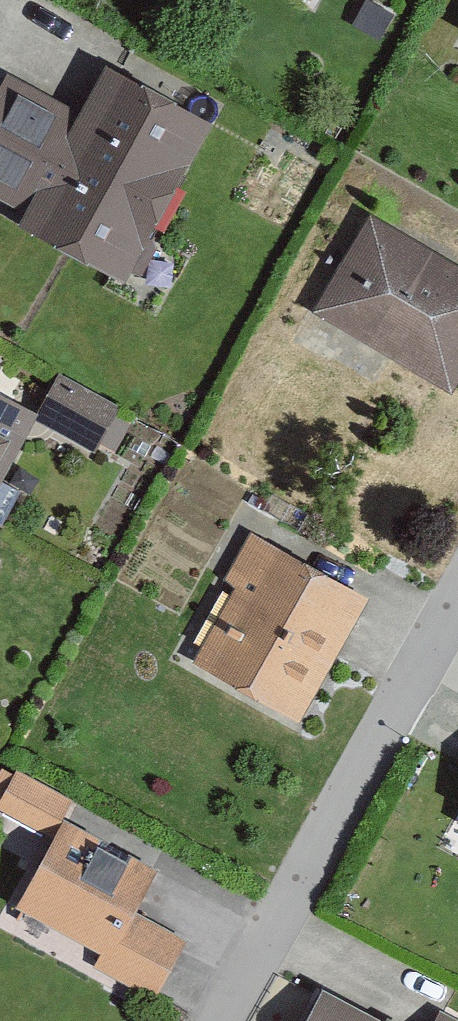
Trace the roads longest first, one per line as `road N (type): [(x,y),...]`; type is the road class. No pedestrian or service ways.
road 1 (residential): [(223,1020),(457,607)]

